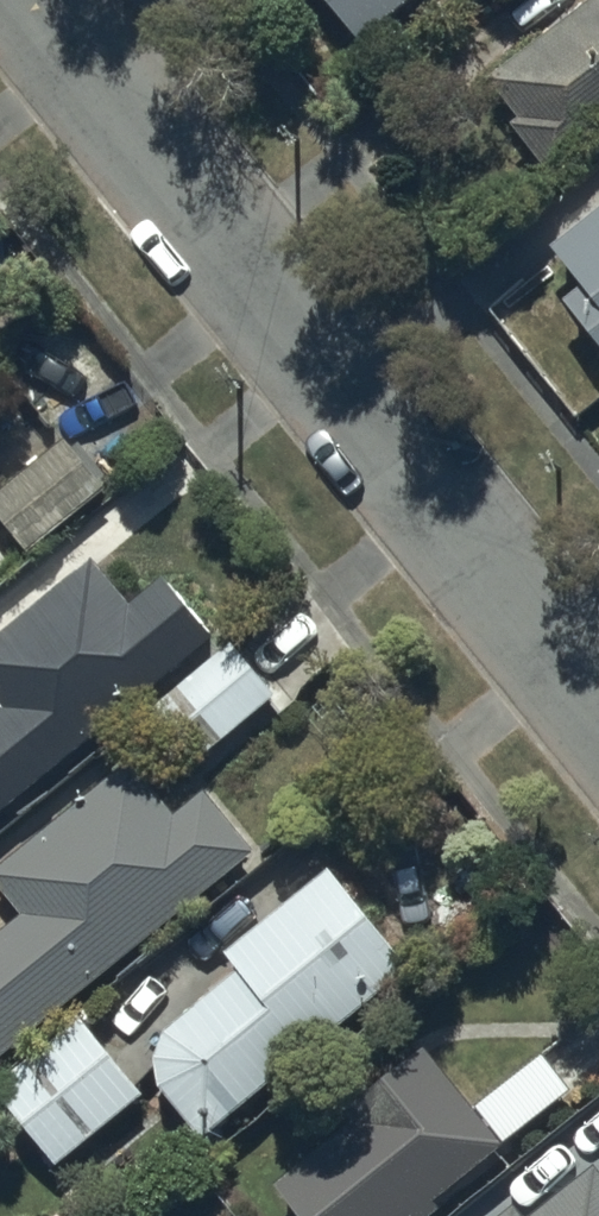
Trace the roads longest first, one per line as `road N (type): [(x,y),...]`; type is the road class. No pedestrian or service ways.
road 1 (residential): [(57,0),(598,680)]

